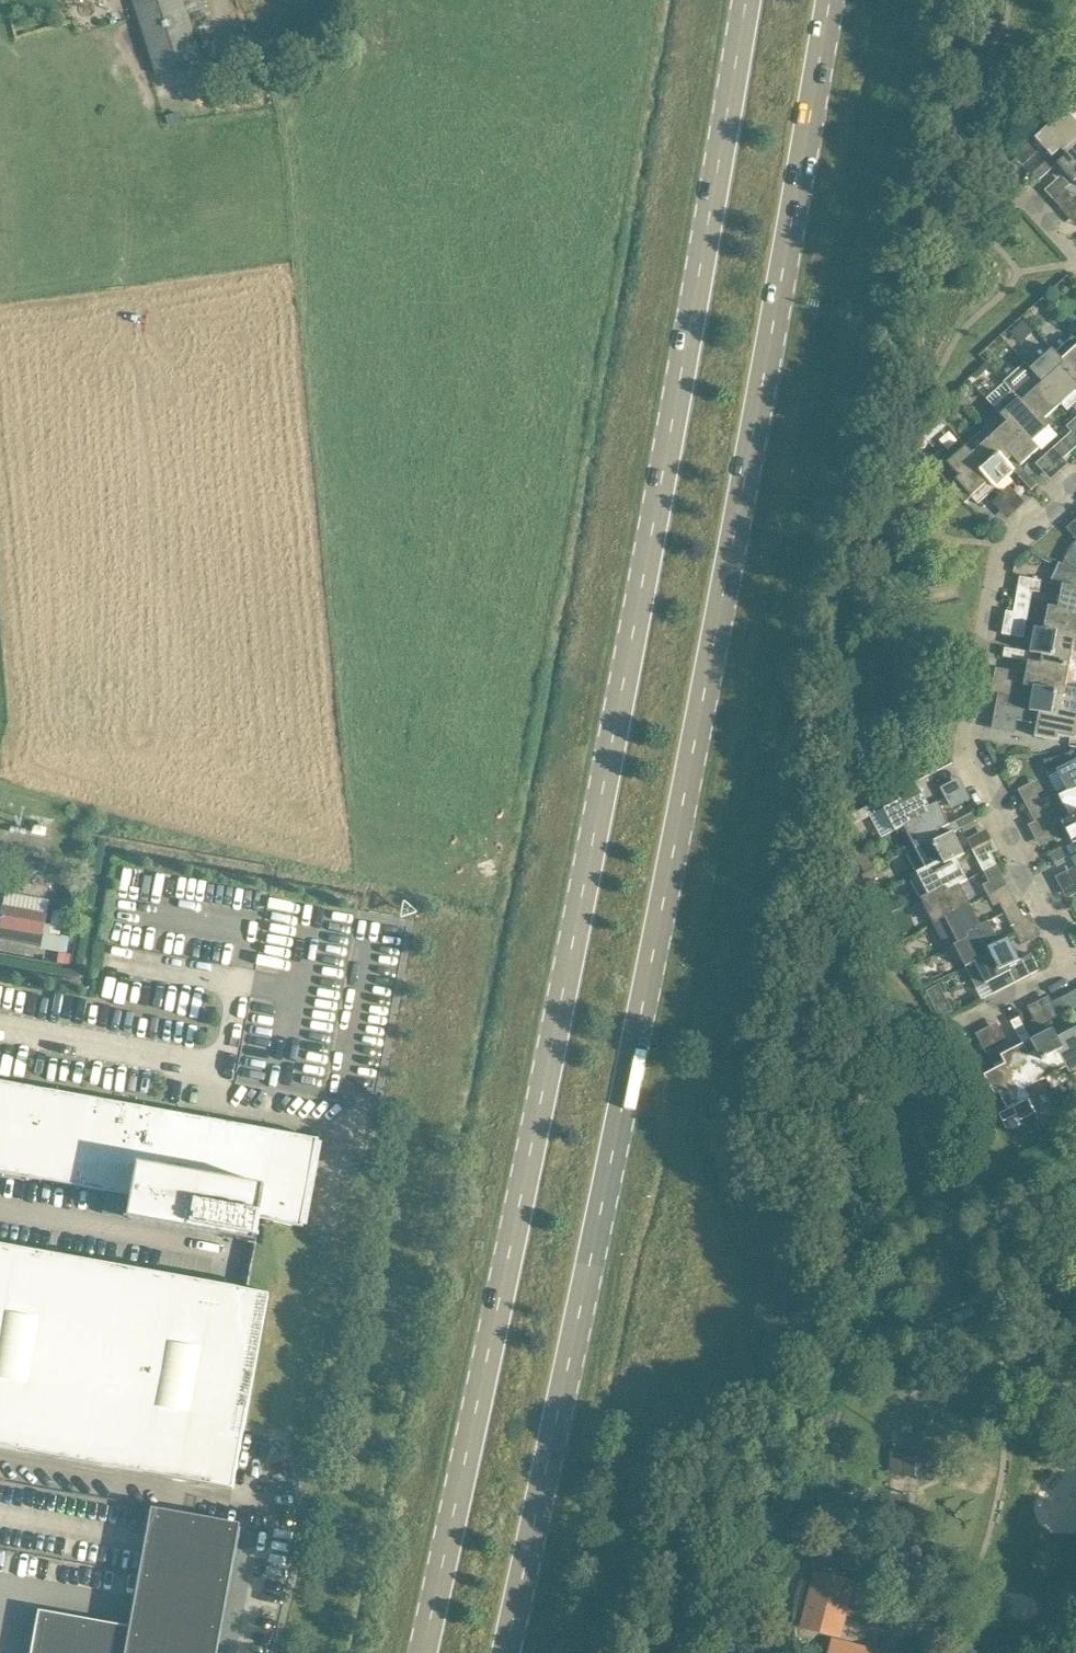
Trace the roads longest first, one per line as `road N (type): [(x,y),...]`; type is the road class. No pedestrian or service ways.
road 1 (secondary): [(741,0),(577,870),(412,1652)]
road 2 (secondary): [(506,1652),(671,881),(834,0)]
road 3 (residential): [(1070,969),(973,780),(968,740),(996,571),(1008,542),(1075,478)]
road 4 (residential): [(950,1033),(1070,969)]

